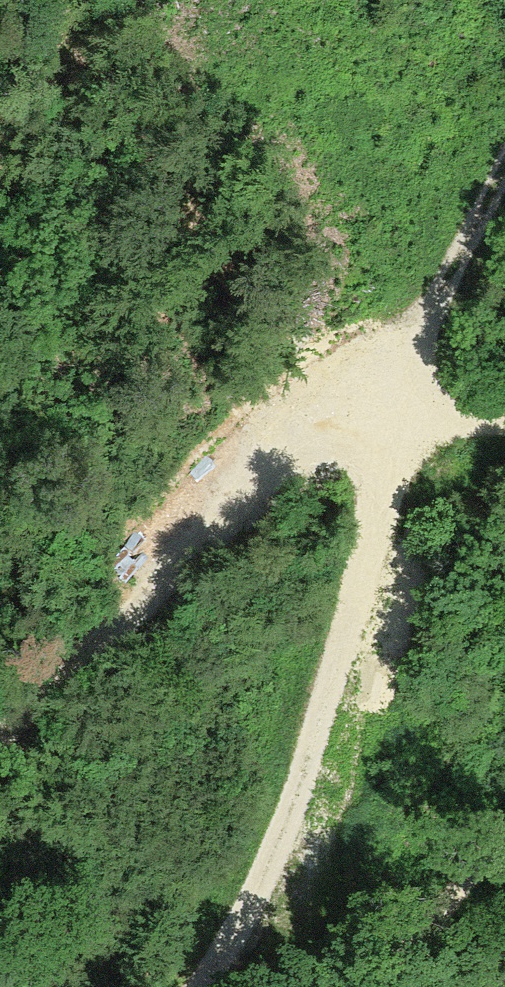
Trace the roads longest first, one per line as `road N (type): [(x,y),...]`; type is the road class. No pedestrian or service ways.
road 1 (track): [(181,986),(266,835),(386,447),(504,147)]
road 2 (track): [(0,738),(186,567),(257,437),(307,398),(353,403),(386,447),(504,417)]
road 3 (track): [(363,986),(504,827)]

